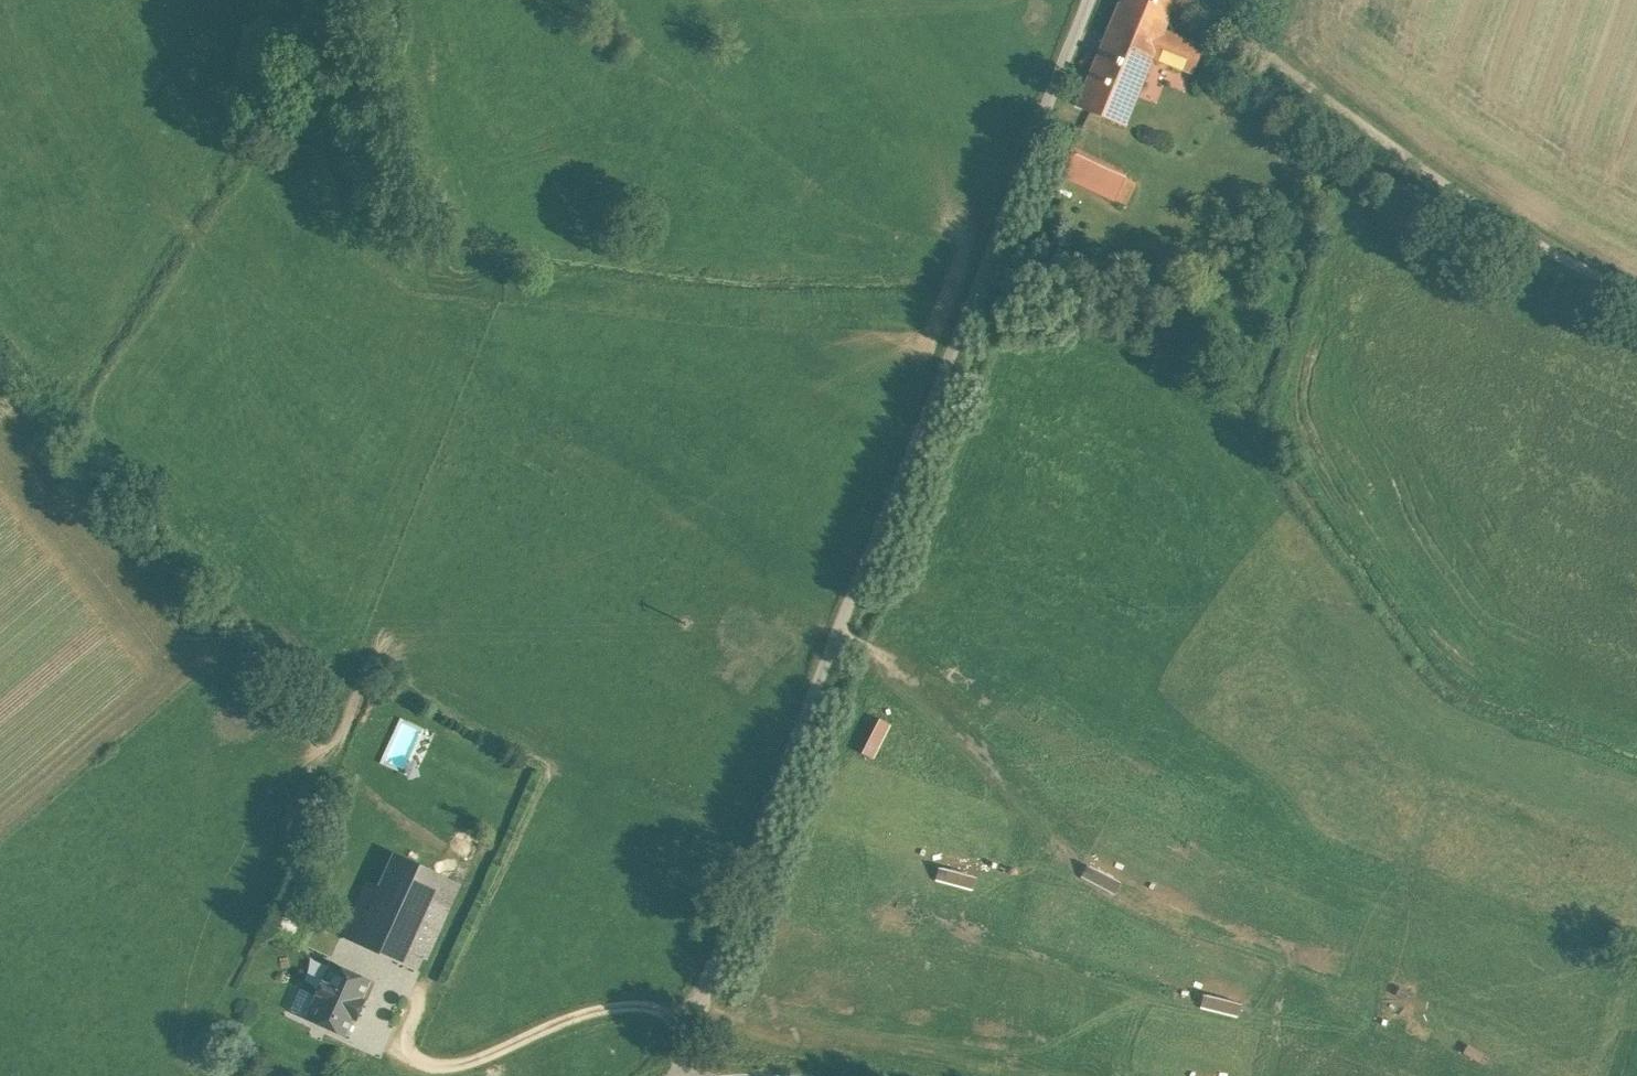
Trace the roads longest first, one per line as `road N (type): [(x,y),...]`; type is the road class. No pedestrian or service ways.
road 1 (residential): [(683,1075),(728,918),(1087,0)]
road 2 (track): [(1636,310),(1579,289),(1353,146)]
road 3 (track): [(1201,0),(1245,31),(1353,146)]

